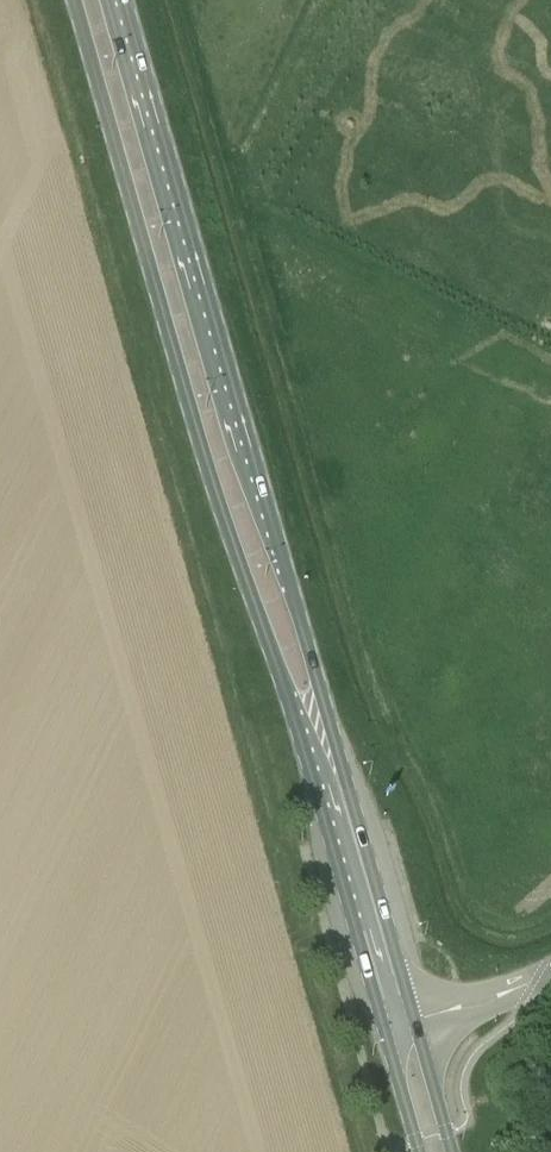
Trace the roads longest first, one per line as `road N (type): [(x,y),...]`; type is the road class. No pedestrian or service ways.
road 1 (primary): [(74,0),(201,448),(287,691),(340,804)]
road 2 (primary): [(340,804),(317,679),(124,0)]
road 3 (primary): [(399,1025),(340,804)]
road 4 (unclassified): [(399,1025),(550,972)]
road 5 (primary): [(437,1151),(399,1025)]

